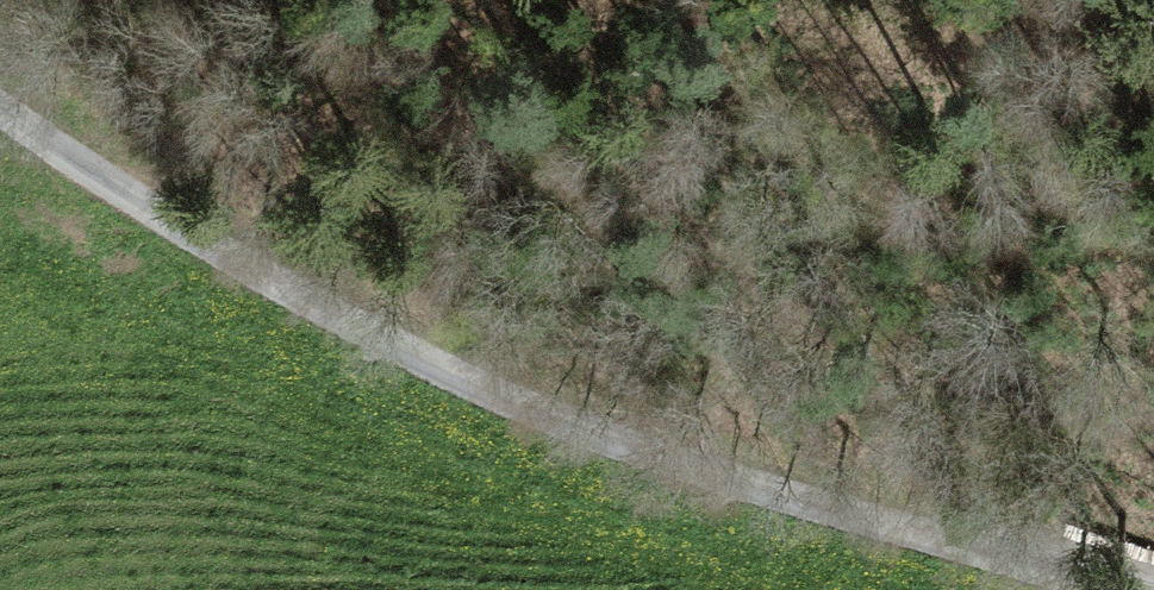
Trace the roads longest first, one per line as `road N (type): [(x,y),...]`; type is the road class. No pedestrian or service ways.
road 1 (unclassified): [(0,108),(191,234),(461,380),(637,448),(1113,589)]
road 2 (track): [(1153,436),(693,324),(263,0)]

